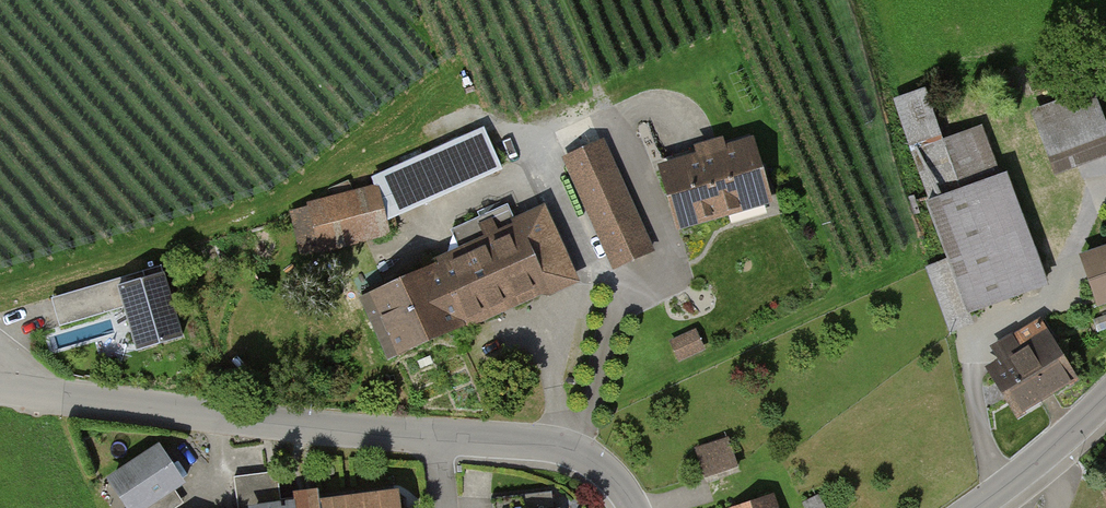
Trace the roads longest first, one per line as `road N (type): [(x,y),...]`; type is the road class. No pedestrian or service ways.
road 1 (unclassified): [(0,389),(550,444),(586,454),(631,507)]
road 2 (tertiary): [(1105,398),(972,507)]

